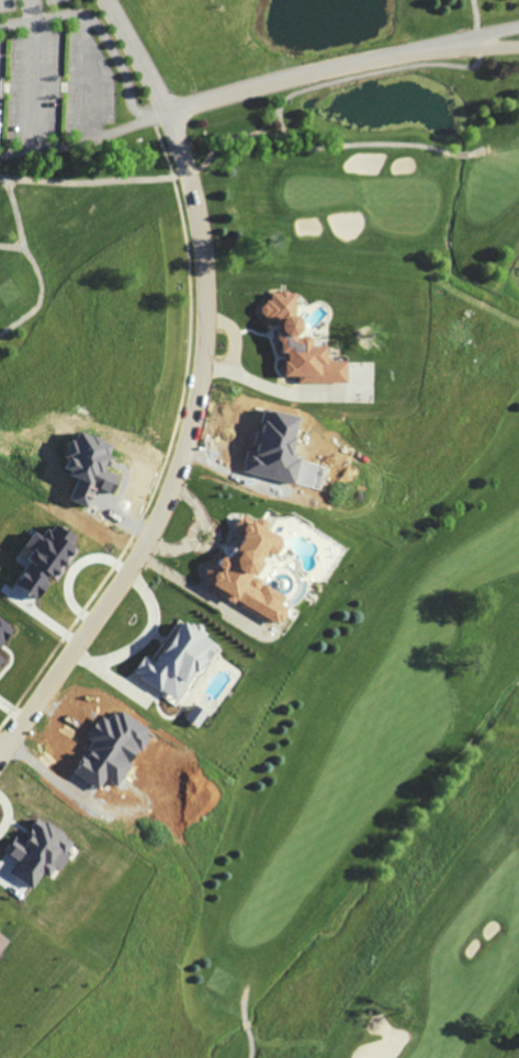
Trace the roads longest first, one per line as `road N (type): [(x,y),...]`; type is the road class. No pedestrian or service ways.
road 1 (residential): [(3,749),(146,542),(177,477),(201,387),(207,311),(198,204),(169,110),(108,0)]
road 2 (residential): [(433,48),(169,110)]

